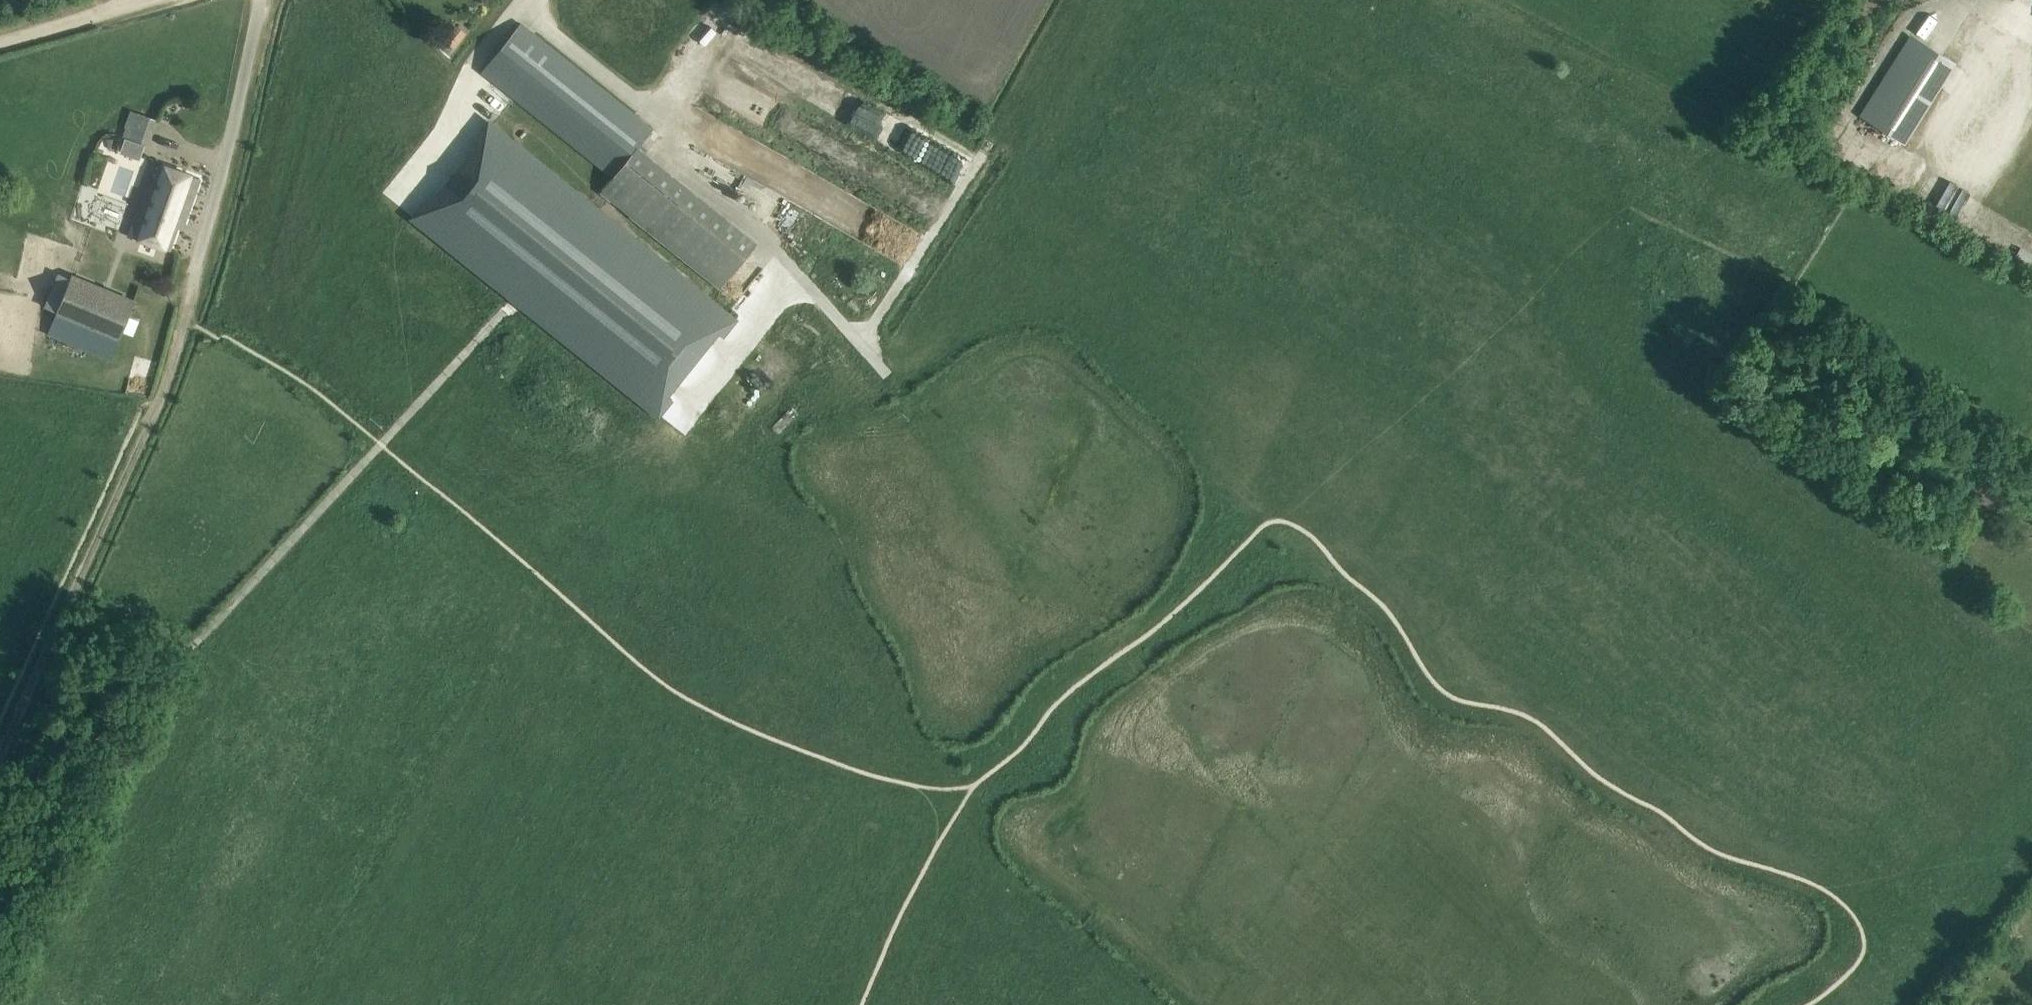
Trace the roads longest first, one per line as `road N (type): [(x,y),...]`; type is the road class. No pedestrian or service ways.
road 1 (unclassified): [(191,286),(261,0)]
road 2 (track): [(141,0),(0,42)]

